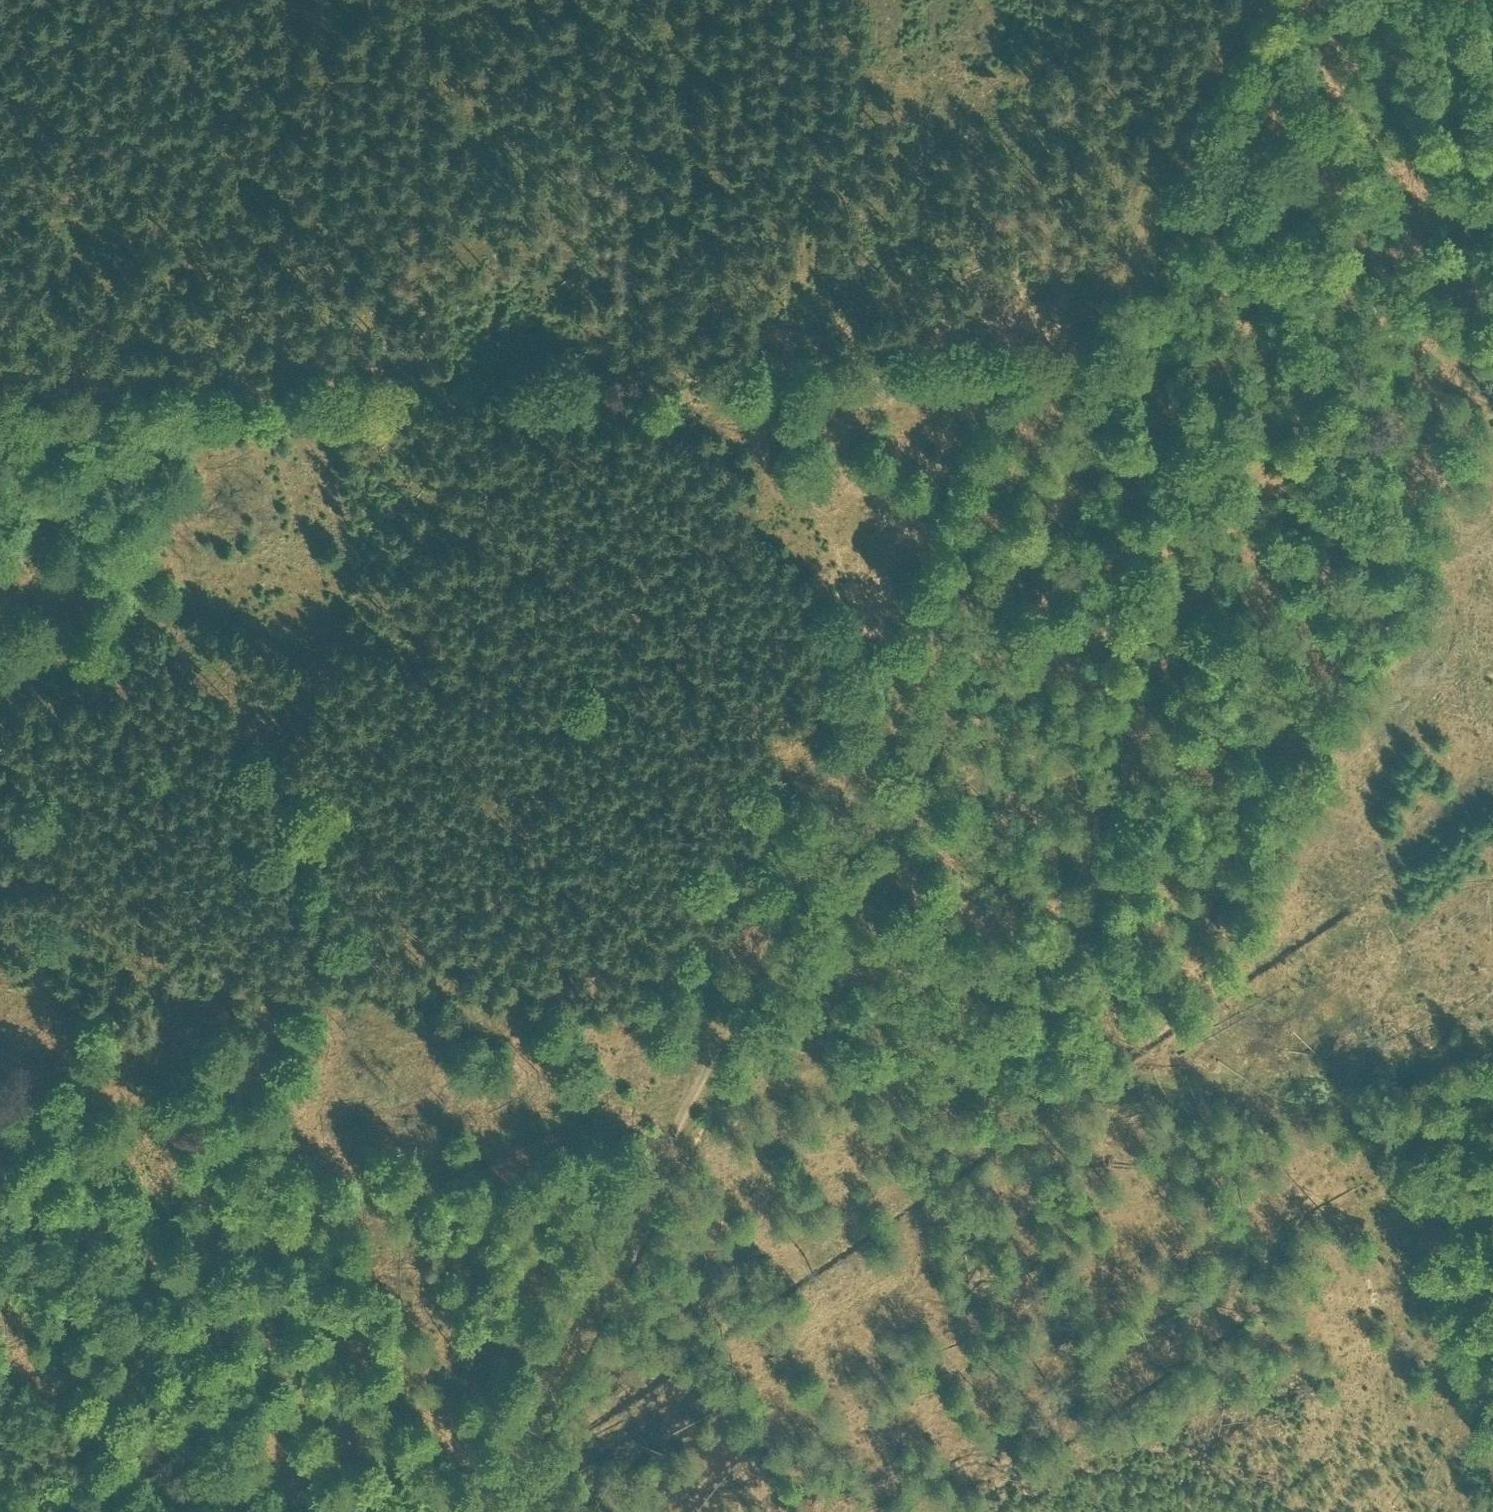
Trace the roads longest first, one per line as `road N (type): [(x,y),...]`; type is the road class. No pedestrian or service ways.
road 1 (track): [(479,1511),(1263,0)]
road 2 (track): [(0,1329),(276,1223),(699,1087)]

